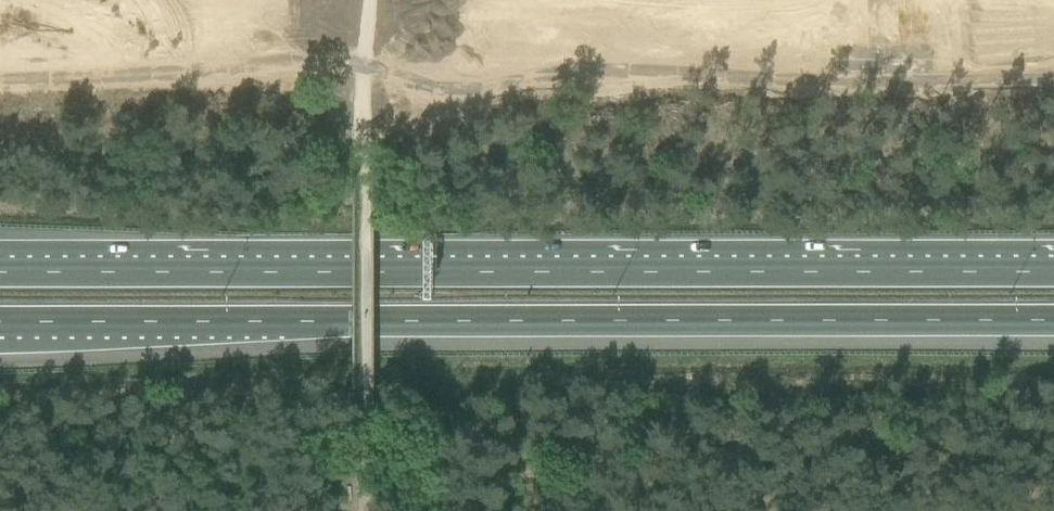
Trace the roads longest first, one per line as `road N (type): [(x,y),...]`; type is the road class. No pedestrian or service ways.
road 1 (track): [(1053,78),(0,73)]
road 2 (motorway): [(0,322),(1053,321)]
road 3 (motorway): [(1053,270),(0,271)]

